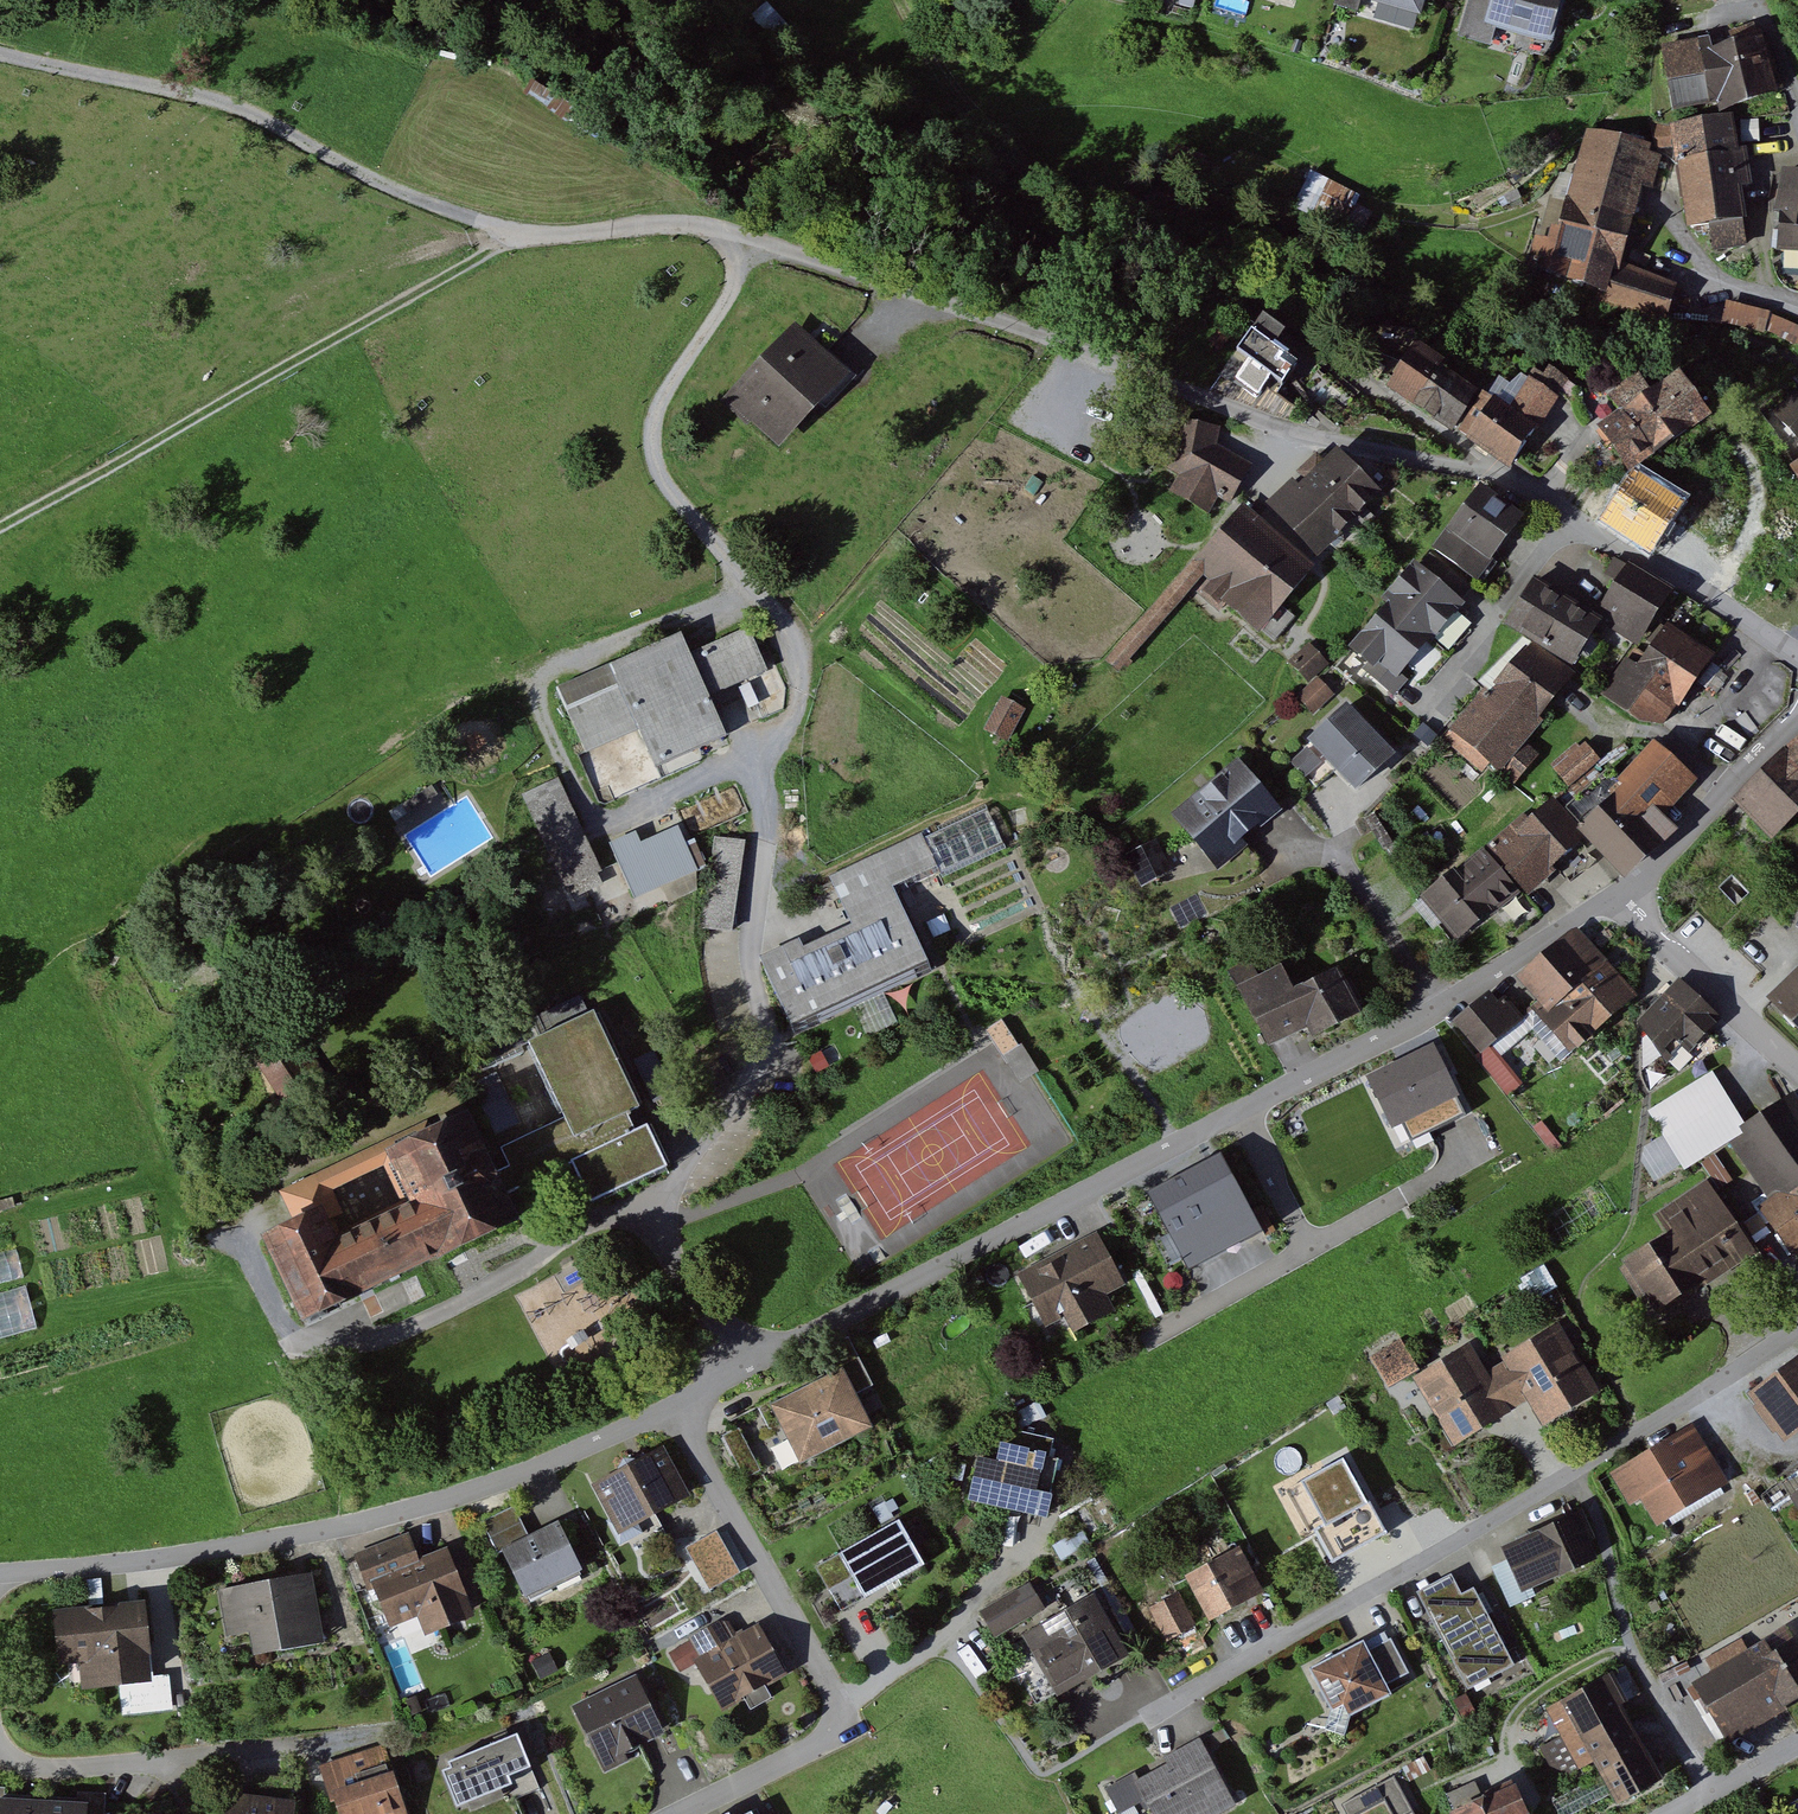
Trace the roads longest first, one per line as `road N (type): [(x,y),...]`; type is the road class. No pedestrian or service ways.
road 1 (residential): [(1797,663),(1521,480),(1283,430),(745,236),(685,225),(509,237)]
road 2 (residential): [(1171,1716),(1797,1331)]
road 3 (track): [(1416,457),(1292,317),(1198,258),(1111,223),(977,122),(927,58),(898,0)]
road 4 (residential): [(673,1409),(538,1467),(354,1526),(143,1564),(0,1578)]
road 5 (residential): [(1243,1112),(673,1409)]
road 6 (track): [(509,237),(0,531)]
road 7 (residential): [(678,1813),(831,1740),(844,1720),(673,1409)]
road 8 (track): [(509,237),(208,98),(0,57)]
road 9 (track): [(801,661),(790,629),(752,577),(658,474),(653,435),(662,397),(734,290),(745,236)]
road 10 (residential): [(1797,729),(1621,900)]
road 11 (residential): [(1797,1068),(1621,900)]
road 12 (residential): [(1442,1007),(1243,1112)]
road 13 (residential): [(1621,900),(1442,1007)]
road 14 (track): [(1633,1656),(1615,1653),(1532,1700),(1513,1724),(1504,1773)]
road 15 (residential): [(1442,1007),(1336,851)]
road 16 (residential): [(180,1763),(37,1768),(0,1744)]
road 17 (residential): [(1311,1249),(1149,1340)]
road 18 (track): [(1707,1795),(1633,1656)]
road 19 (residential): [(1243,1112),(1311,1249)]
road 20 (residential): [(1797,1744),(1672,1813)]

